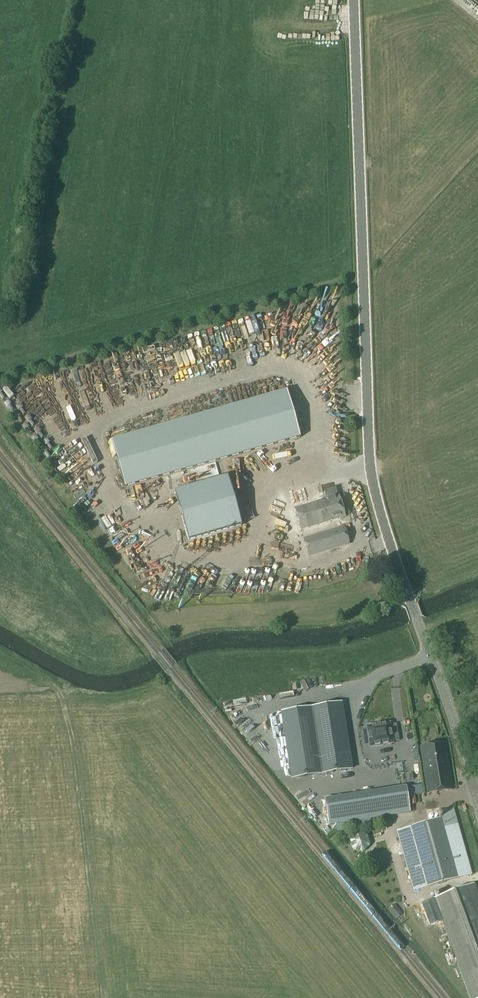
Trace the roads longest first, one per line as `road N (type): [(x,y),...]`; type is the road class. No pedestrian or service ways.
road 1 (unclassified): [(477,803),(372,478),(353,0)]

